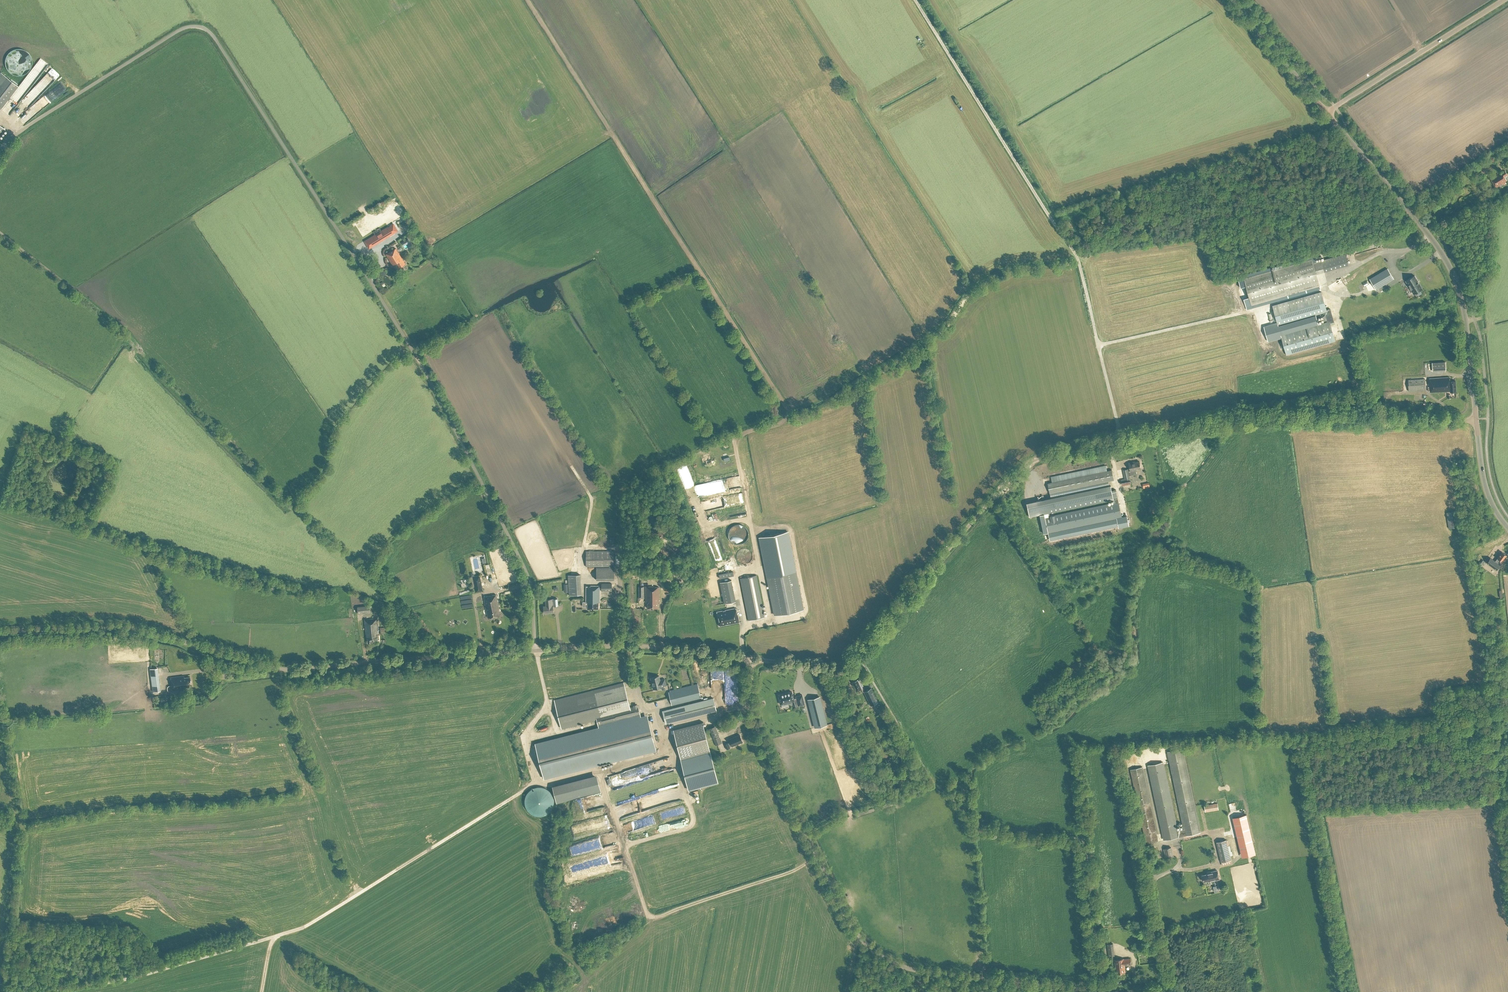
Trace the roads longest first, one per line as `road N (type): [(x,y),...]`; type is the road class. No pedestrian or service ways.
road 1 (unclassified): [(534,650),(527,573),(419,349),(206,28),(171,35),(0,148)]
road 2 (track): [(1442,252),(1378,291),(1320,288),(1099,342),(1072,246),(916,0)]
road 3 (unclassified): [(857,653),(1023,458),(1232,413),(1476,419)]
road 4 (unclassified): [(1123,991),(922,971),(864,942),(752,710),(751,658)]
road 5 (unclassified): [(0,632),(138,626),(295,668),(534,650)]
road 6 (tertiary): [(1476,419),(1448,265),(1327,114)]
road 7 (track): [(819,858),(649,914),(601,771)]
road 8 (unclassified): [(751,658),(648,646),(534,650)]
road 9 (unclassified): [(1327,114),(1503,0)]
road 10 (tertiary): [(1327,114),(1236,0)]

